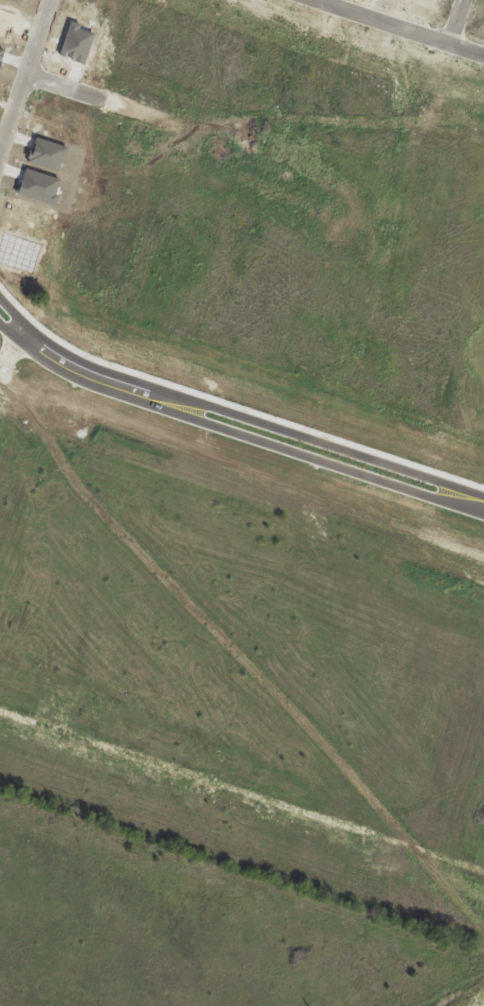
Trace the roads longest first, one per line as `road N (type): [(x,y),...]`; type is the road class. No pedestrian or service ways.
road 1 (tertiary): [(483,505),(107,385),(54,361),(0,315)]
road 2 (residential): [(316,0),(483,56)]
road 3 (residential): [(23,74),(169,126)]
road 4 (residential): [(48,0),(0,144)]

